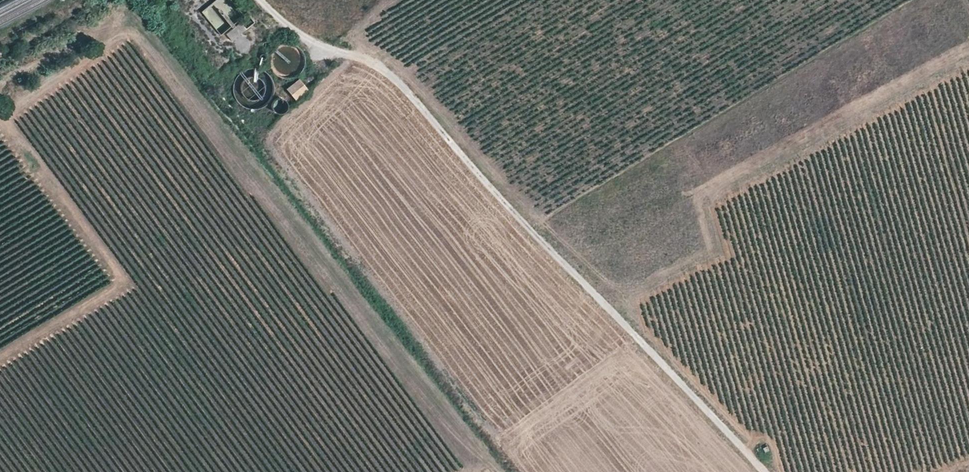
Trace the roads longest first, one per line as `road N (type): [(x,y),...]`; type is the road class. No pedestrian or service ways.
road 1 (track): [(260,0),(295,33),(387,71),(765,471)]

